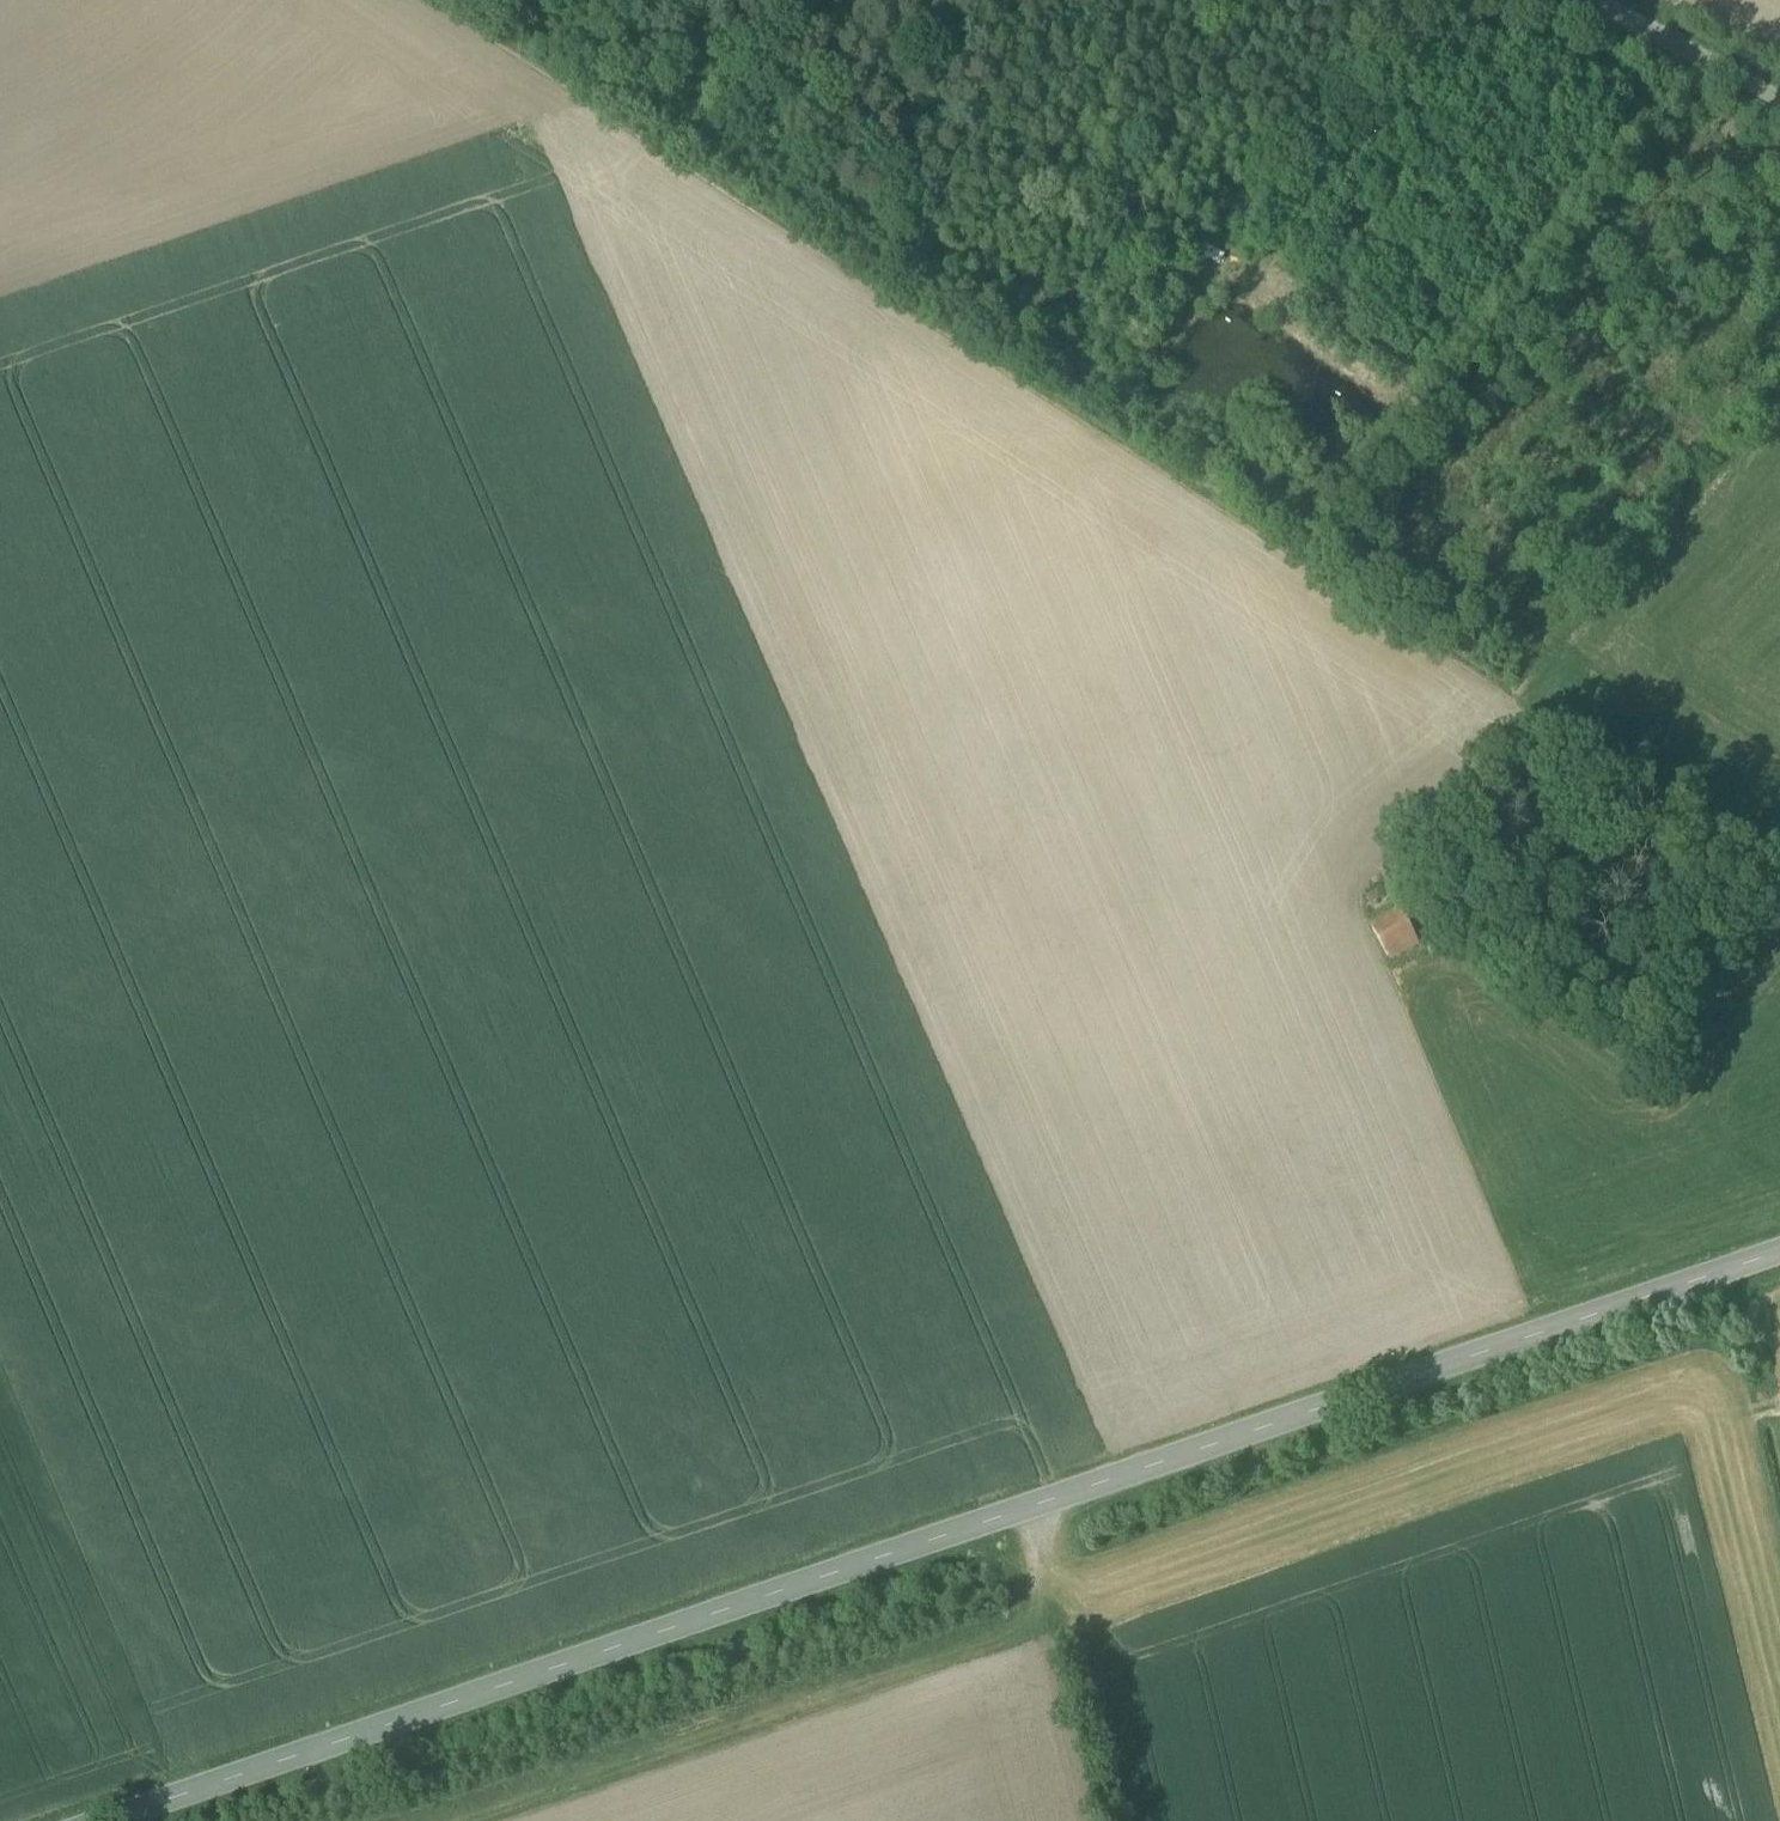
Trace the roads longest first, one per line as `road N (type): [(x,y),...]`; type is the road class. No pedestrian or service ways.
road 1 (tertiary): [(109,1820),(1779,1254)]
road 2 (unclassified): [(1779,99),(1594,0)]

